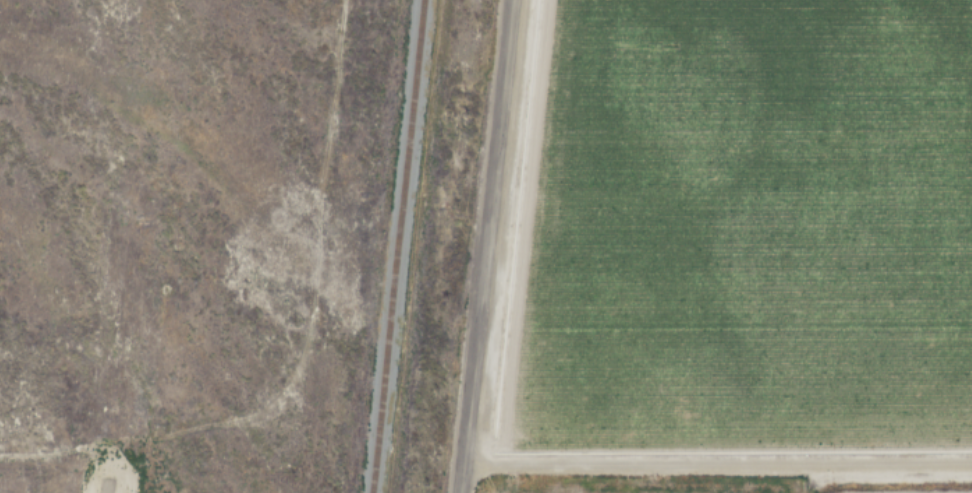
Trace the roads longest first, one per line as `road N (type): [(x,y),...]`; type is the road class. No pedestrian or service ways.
road 1 (track): [(0,455),(67,451),(244,418),(269,404),(296,372),(316,279),(336,0)]
road 2 (residential): [(971,465),(460,468)]
road 3 (residential): [(513,0),(457,492)]

